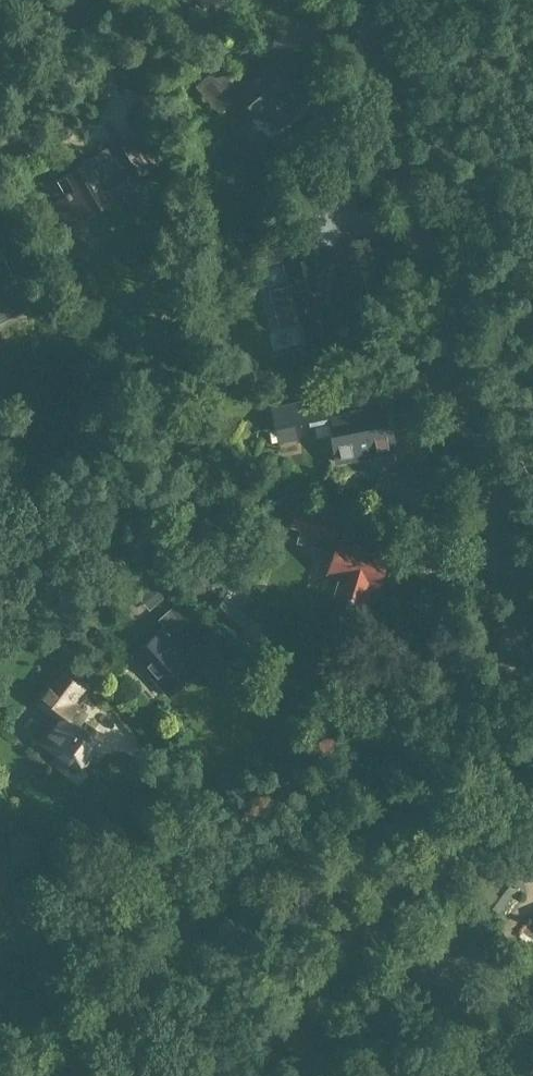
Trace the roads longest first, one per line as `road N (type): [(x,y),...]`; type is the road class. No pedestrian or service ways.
road 1 (unclassified): [(0,1074),(175,885),(520,630),(410,282),(373,107),(368,0)]
road 2 (unclassified): [(0,142),(42,79),(66,0)]

